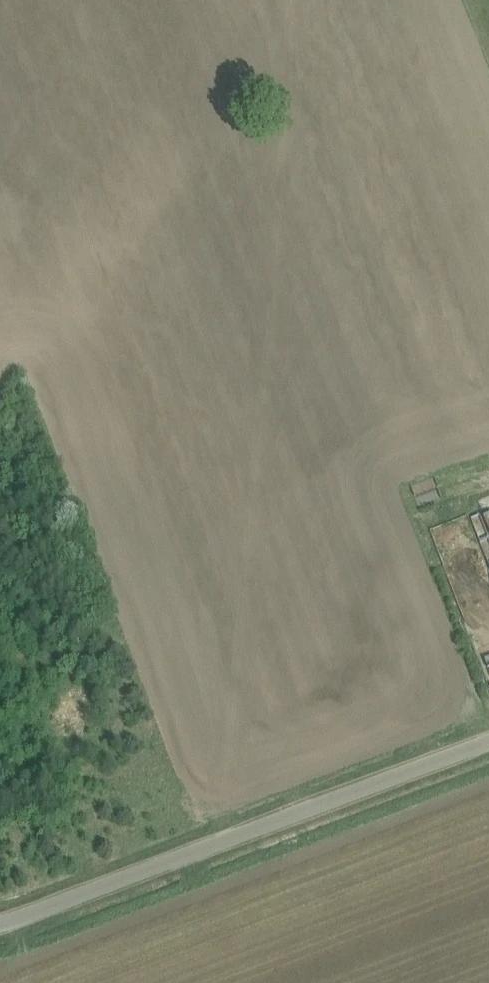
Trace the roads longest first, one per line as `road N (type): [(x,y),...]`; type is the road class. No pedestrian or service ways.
road 1 (unclassified): [(488,742),(0,925)]

